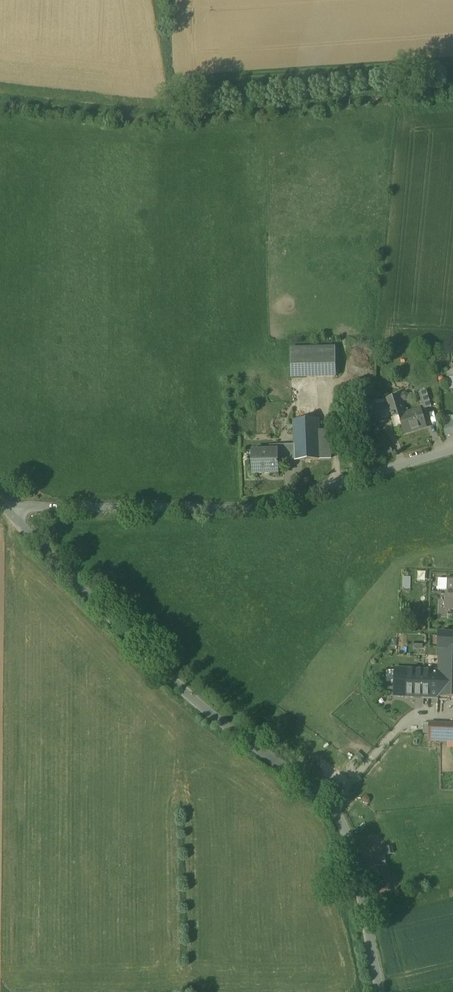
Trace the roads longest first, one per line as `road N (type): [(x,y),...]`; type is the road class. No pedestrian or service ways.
road 1 (residential): [(379,991),(337,813),(174,684),(7,508)]
road 2 (residential): [(452,450),(222,510),(7,508)]

